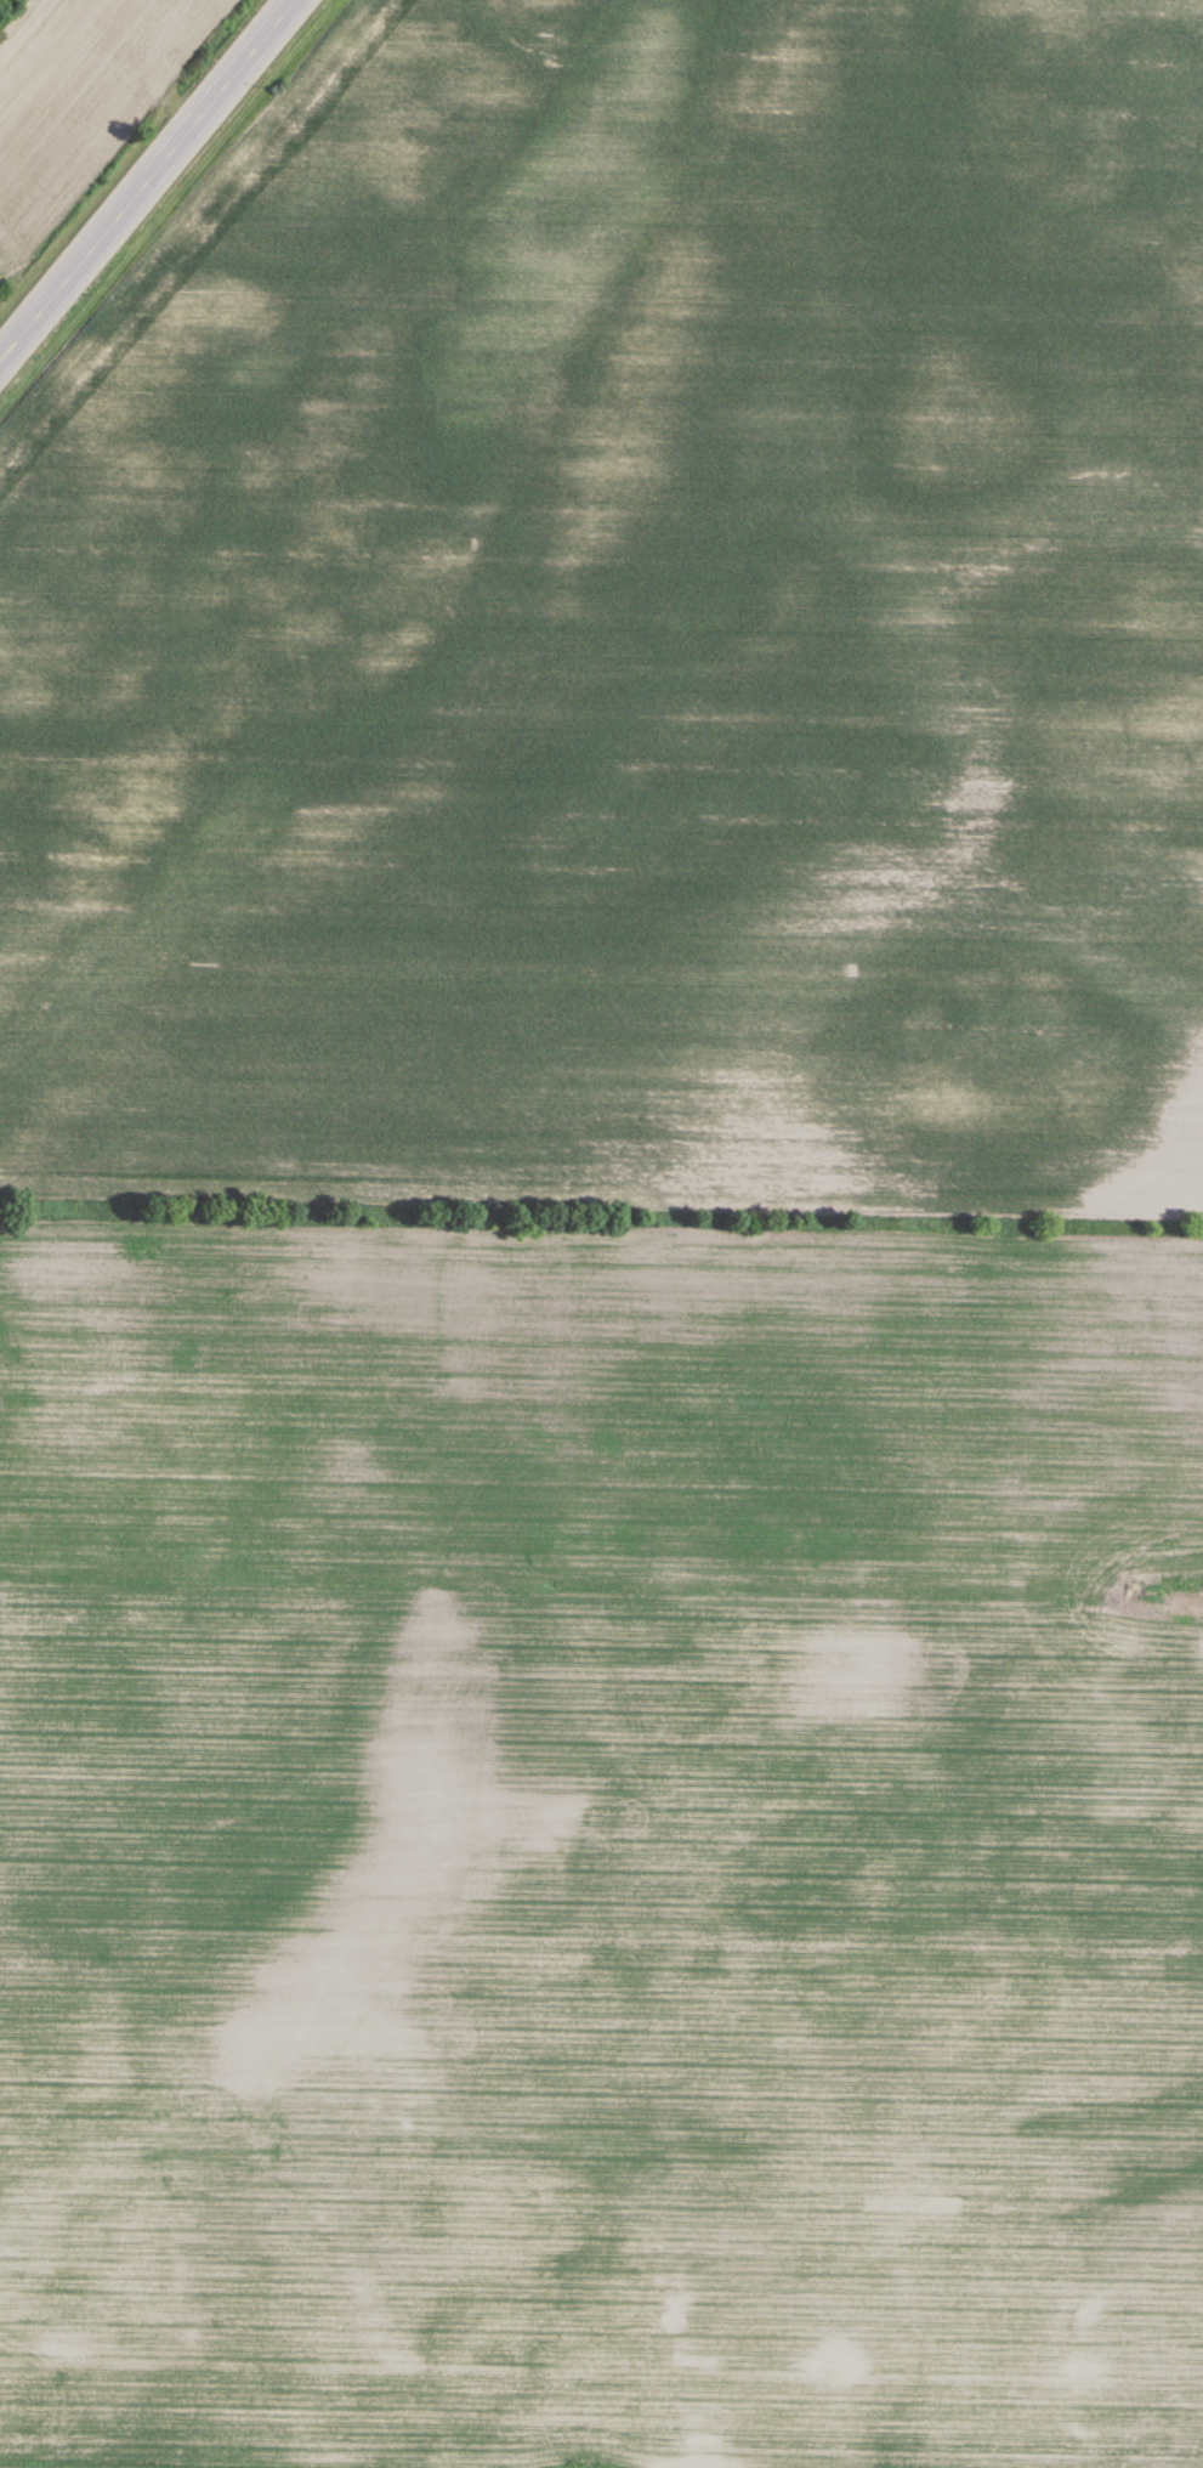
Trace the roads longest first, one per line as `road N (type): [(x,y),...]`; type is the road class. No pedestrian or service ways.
road 1 (tertiary): [(511,2467),(0,2453)]
road 2 (secondary): [(0,360),(295,0)]

